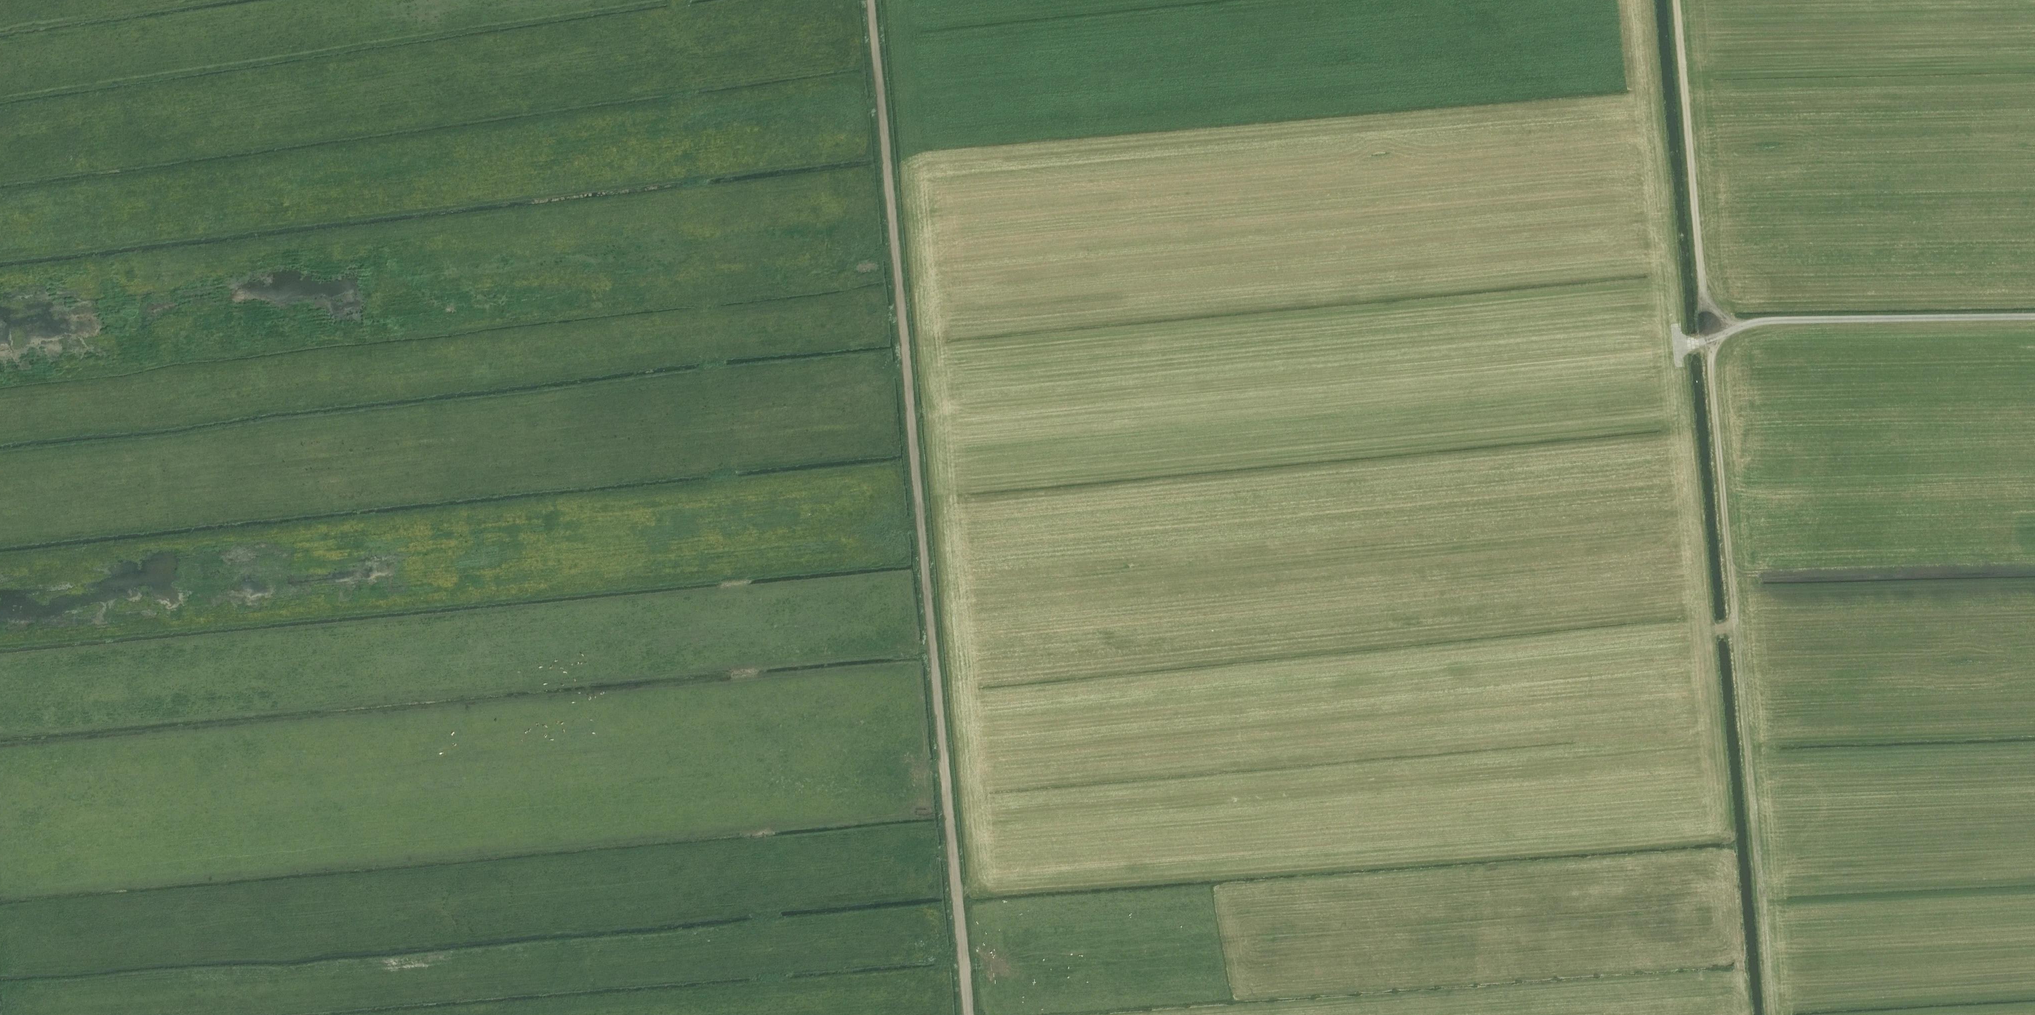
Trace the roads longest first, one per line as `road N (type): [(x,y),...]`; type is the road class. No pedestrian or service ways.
road 1 (track): [(968,1014),(872,0)]
road 2 (track): [(1678,0),(1760,842)]

